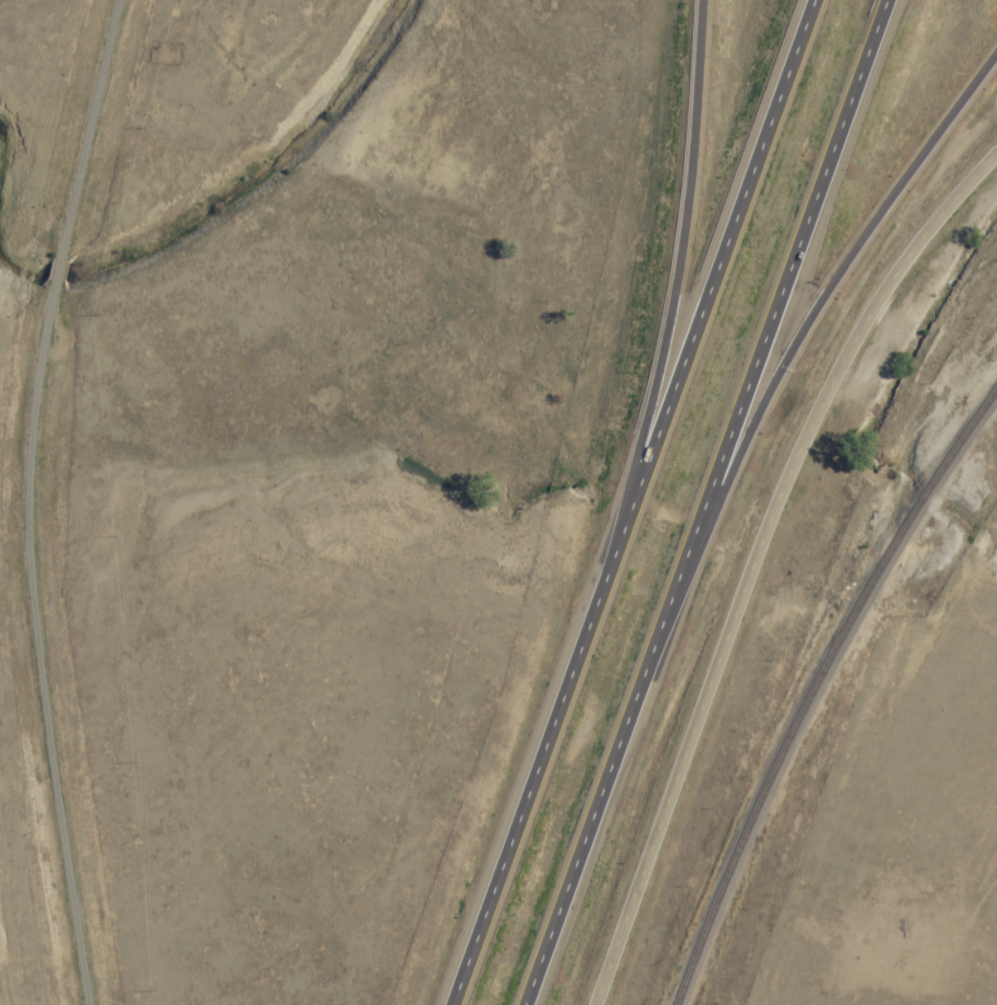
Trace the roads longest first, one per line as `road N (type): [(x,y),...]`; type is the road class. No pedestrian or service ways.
road 1 (motorway): [(816,0),(448,1004)]
road 2 (motorway): [(525,1004),(889,0)]
road 3 (tertiary): [(592,1004),(798,448),(888,283),(996,154)]
road 4 (residential): [(54,288),(27,446),(26,565),(85,1004)]
road 5 (motorway): [(682,564),(818,304),(996,58)]
road 6 (motorway): [(701,0),(678,267),(612,557)]
road 7 (residential): [(60,259),(117,0)]

